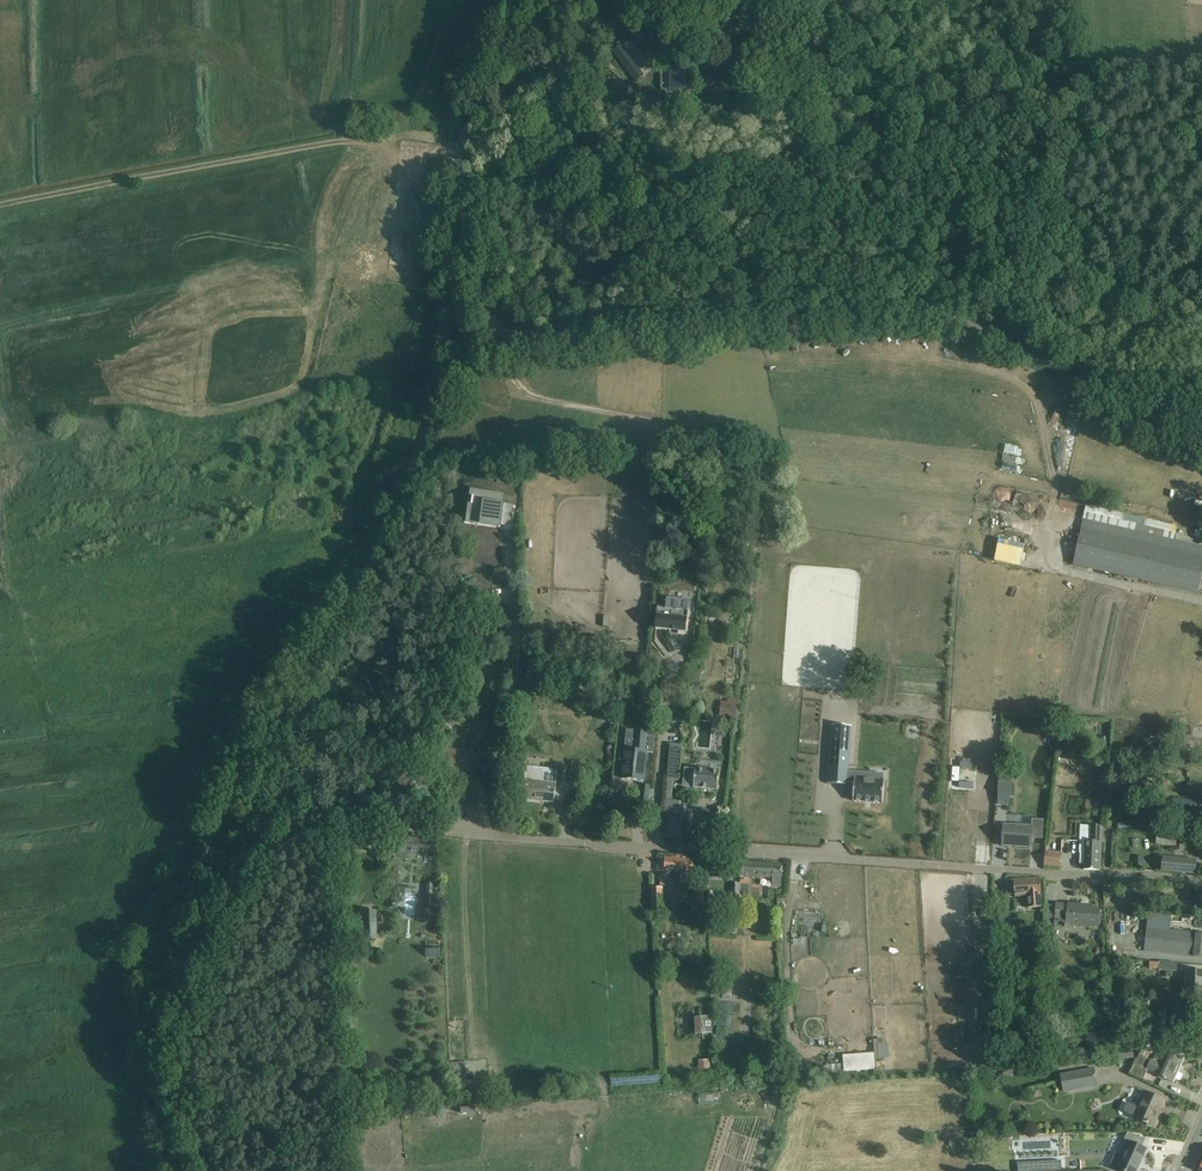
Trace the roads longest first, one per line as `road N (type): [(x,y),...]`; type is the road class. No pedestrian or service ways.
road 1 (track): [(498,326),(439,397),(397,515),(228,794),(191,885),(152,1053),(176,1170)]
road 2 (unclassified): [(1201,883),(348,819)]
road 3 (track): [(1201,433),(987,332),(906,307),(793,311),(557,338),(530,339),(498,326)]
road 4 (track): [(0,208),(331,147),(422,137),(449,143)]
road 5 (track): [(505,532),(516,650),(496,830)]
road 6 (track): [(456,151),(477,288),(498,326)]
road 7 (track): [(528,0),(456,151)]

